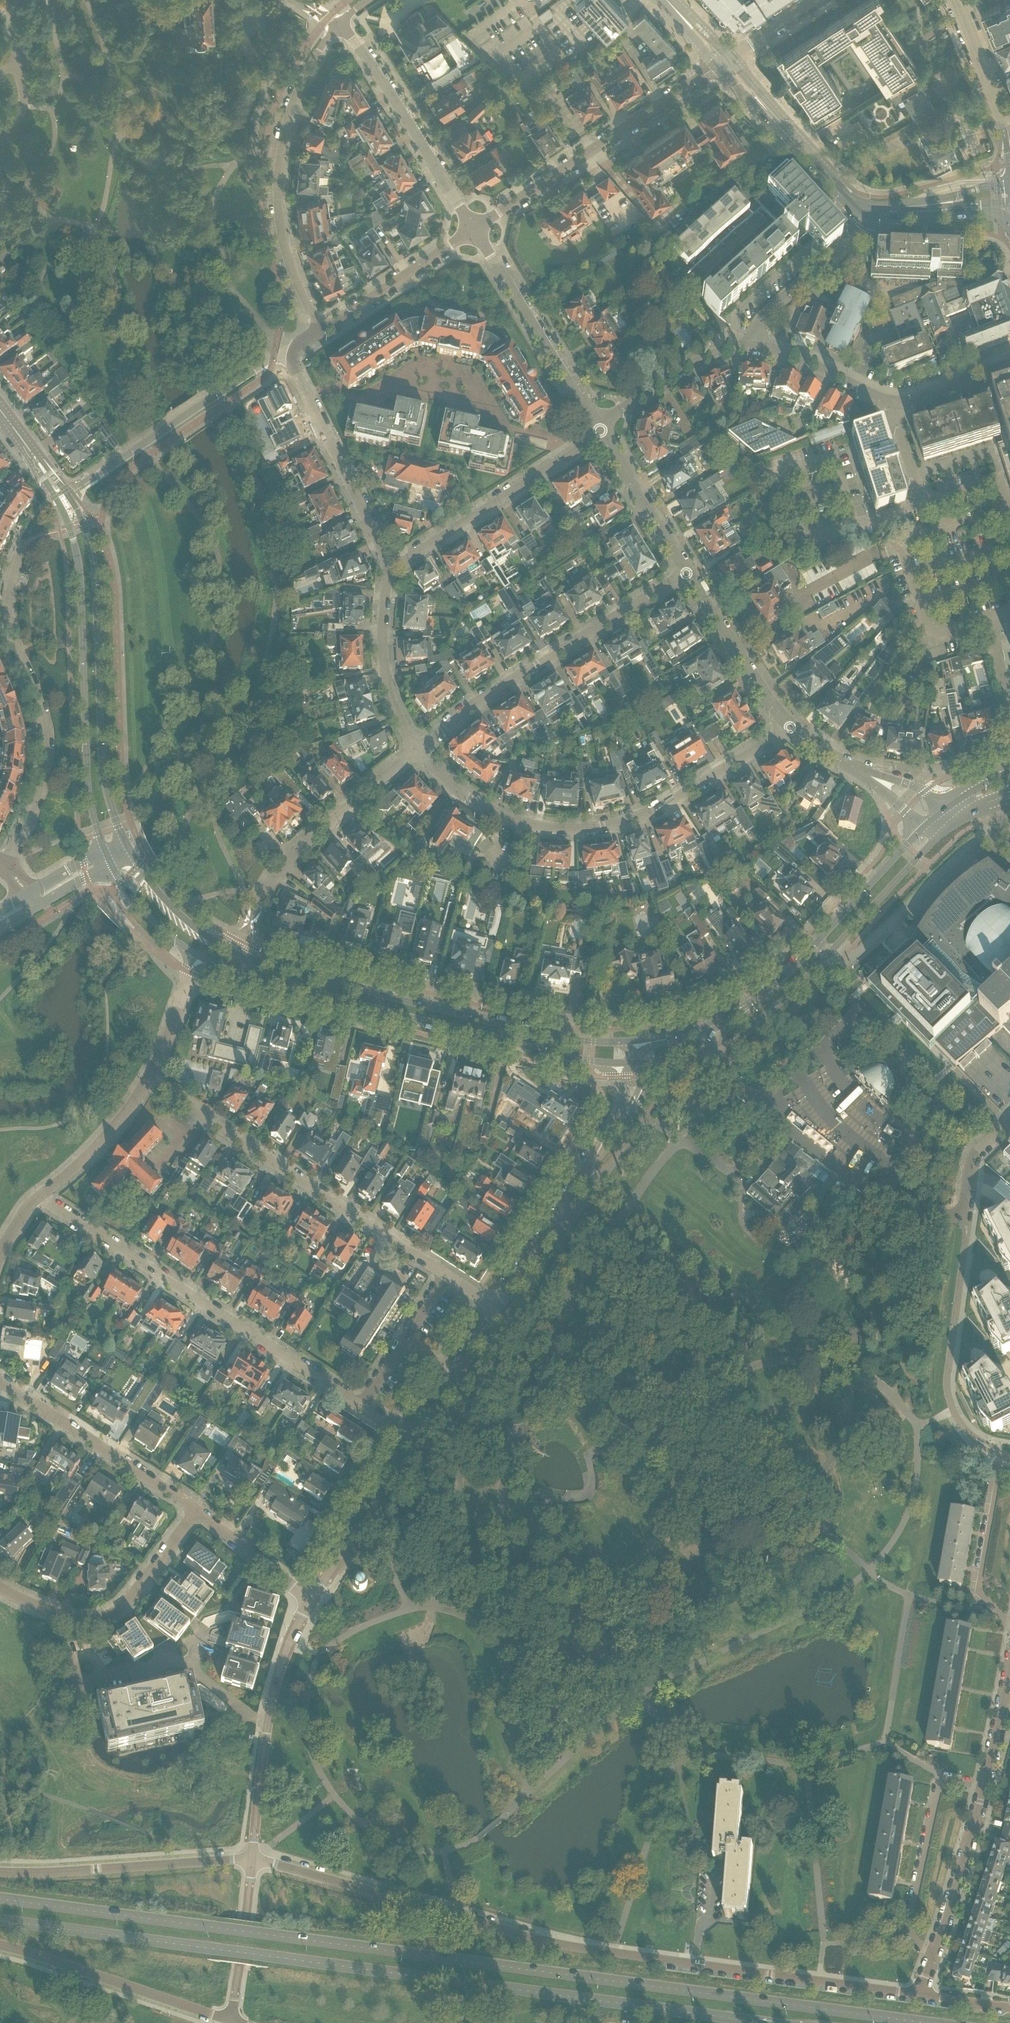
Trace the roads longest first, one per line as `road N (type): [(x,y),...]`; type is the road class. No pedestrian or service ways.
road 1 (primary): [(931,2022),(0,1899)]
road 2 (primary): [(0,1920),(765,2022)]
road 3 (unclassified): [(920,1994),(568,1946),(252,1858)]
road 4 (secondary): [(199,959),(258,982),(559,1056),(620,1063)]
road 5 (residential): [(787,720),(686,793),(606,822),(515,816),(463,791),(421,749)]
road 6 (secondary): [(628,1042),(560,1040),(226,949)]
road 7 (residential): [(358,1406),(37,1198)]
road 8 (secondary): [(923,830),(758,997),(693,1029),(628,1042)]
road 9 (secondary): [(125,847),(102,763),(92,551),(67,494)]
road 10 (residential): [(446,1276),(144,1084)]
road 11 (secondary): [(57,499),(76,553),(85,766),(103,850)]
road 12 (secondary): [(664,1059),(731,1036),(770,1011),(936,841)]
road 13 (residential): [(920,1994),(991,1761),(1009,1658)]
road 14 (residential): [(317,334),(285,254),(278,180),(303,79),(337,25)]
road 15 (residential): [(421,749),(475,705),(690,574)]
road 16 (residential): [(476,229),(718,66)]
road 17 (residential): [(226,949),(242,943),(279,868),(421,749)]
road 18 (residential): [(8,861),(47,756),(44,721),(8,608)]
road 19 (residential): [(252,1858),(272,1699),(311,1602)]
road 20 (residential): [(385,565),(600,430)]
road 21 (unclassified): [(252,1858),(0,1871)]
road 22 (residential): [(0,1589),(75,1620),(107,1613),(139,1588),(187,1508)]
road 23 (residential): [(274,358),(67,494)]
road 24 (residential): [(476,229),(337,25)]
road 25 (unclassified): [(0,1945),(232,2021)]
road 26 (residential): [(600,430),(476,229)]
road 27 (residential): [(385,565),(291,355)]
road 28 (residential): [(187,1508),(0,1384)]
road 29 (residential): [(421,749),(389,678),(385,565)]
road 30 (residential): [(317,334),(476,229)]
road 31 (residential): [(311,1602),(412,1443)]
road 32 (residential): [(600,430),(629,403),(718,351),(754,342)]
road 33 (residential): [(500,1310),(594,1157)]
road 34 (residential): [(787,720),(690,574)]
road 35 (residential): [(754,342),(770,308),(852,235),(862,211)]
road 36 (residential): [(690,574),(600,430)]
road 37 (unclassified): [(232,2021),(252,1858)]
road 38 (residential): [(412,1443),(500,1310)]
road 39 (residential): [(37,1198),(94,1151),(144,1084)]
road 40 (residential): [(358,1406),(446,1276)]
road 41 (residential): [(311,1602),(187,1508)]
road 42 (residential): [(754,342),(895,403)]
road 43 (secondary): [(226,949),(164,903),(125,847)]
road 44 (residential): [(1008,134),(957,0)]
road 45 (tertiary): [(862,211),(766,109)]
road 46 (residential): [(144,1084),(199,959)]
road 47 (secondary): [(110,864),(136,906),(199,959)]
road 48 (residential): [(1009,363),(895,403)]

